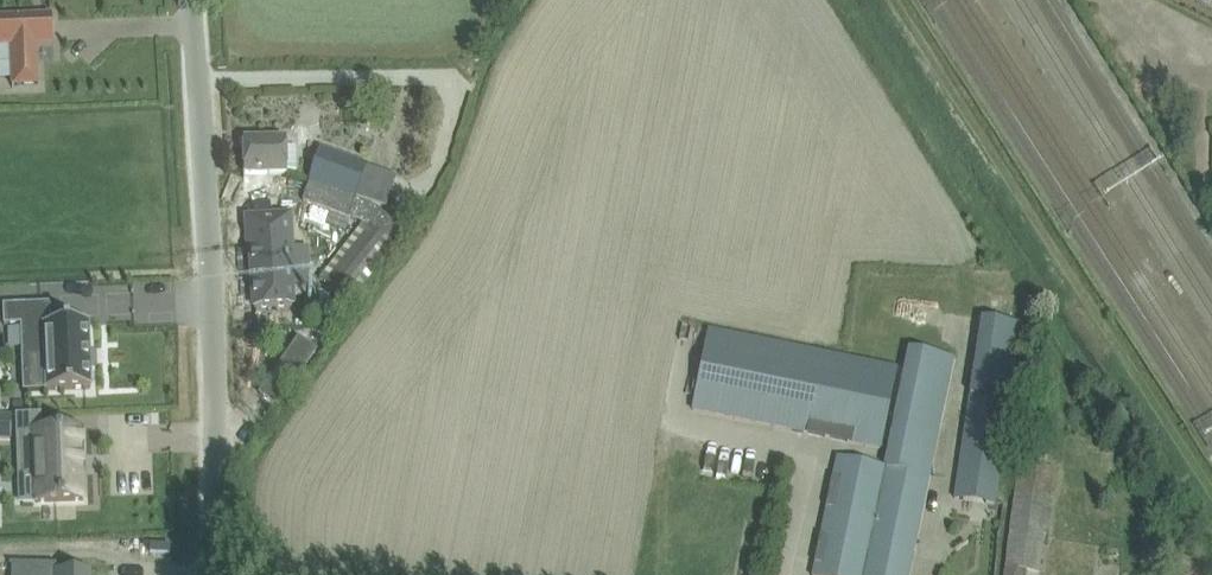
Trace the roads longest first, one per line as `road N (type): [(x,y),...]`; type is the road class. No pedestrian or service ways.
road 1 (unclassified): [(214,574),(199,0)]

